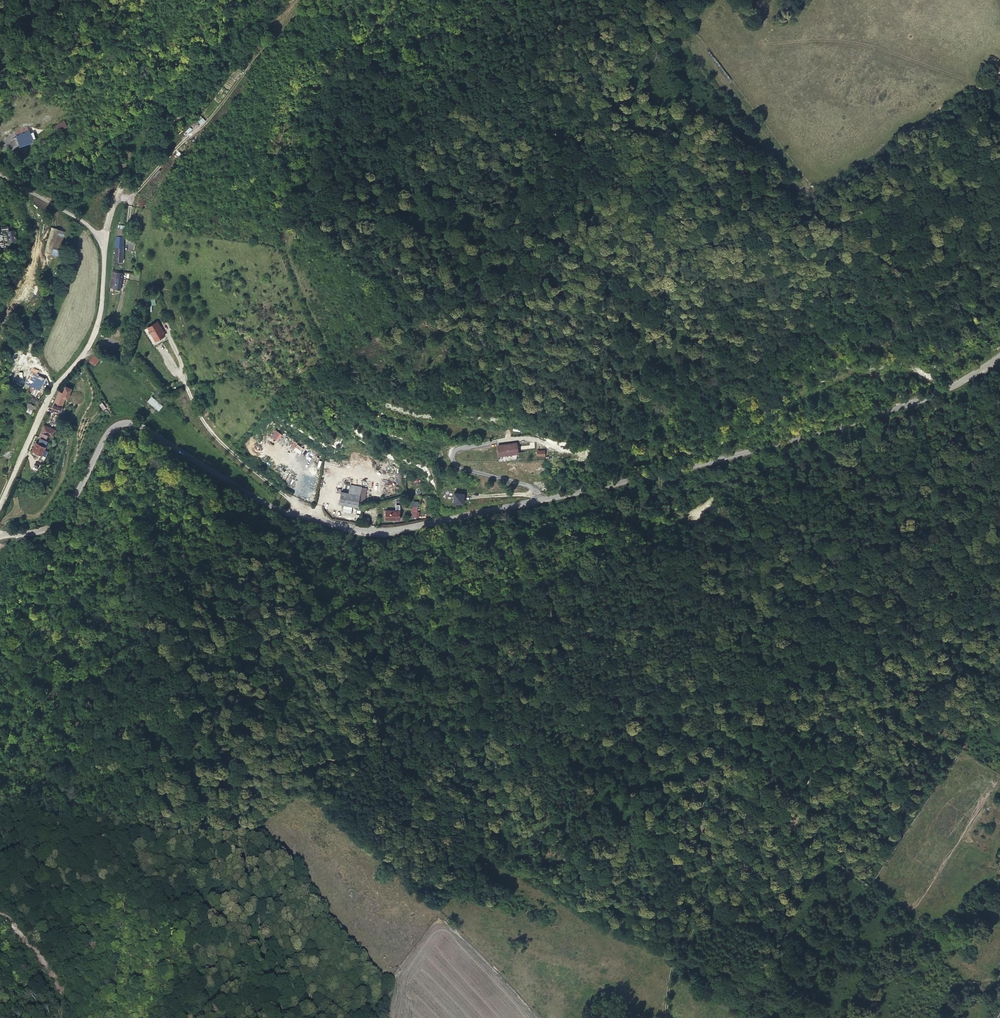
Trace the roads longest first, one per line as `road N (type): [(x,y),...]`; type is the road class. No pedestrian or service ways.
road 1 (tertiary): [(0,533),(37,532),(72,517),(108,427),(119,421),(252,496),(330,525),(385,532),(636,480),(898,411),(999,358)]
road 2 (unclassified): [(0,506),(59,377),(96,333),(105,244)]
road 3 (track): [(120,191),(284,0)]
road 4 (unclassified): [(105,244),(0,175)]

